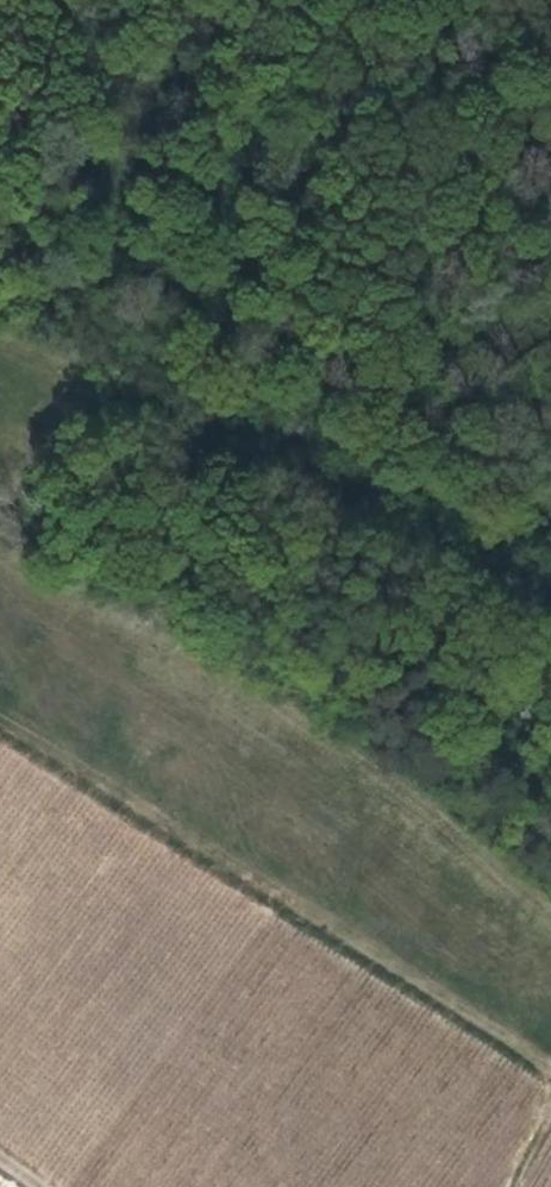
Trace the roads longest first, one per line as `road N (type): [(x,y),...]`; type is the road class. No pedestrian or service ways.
road 1 (track): [(550,1074),(0,737)]
road 2 (track): [(550,603),(0,311)]

